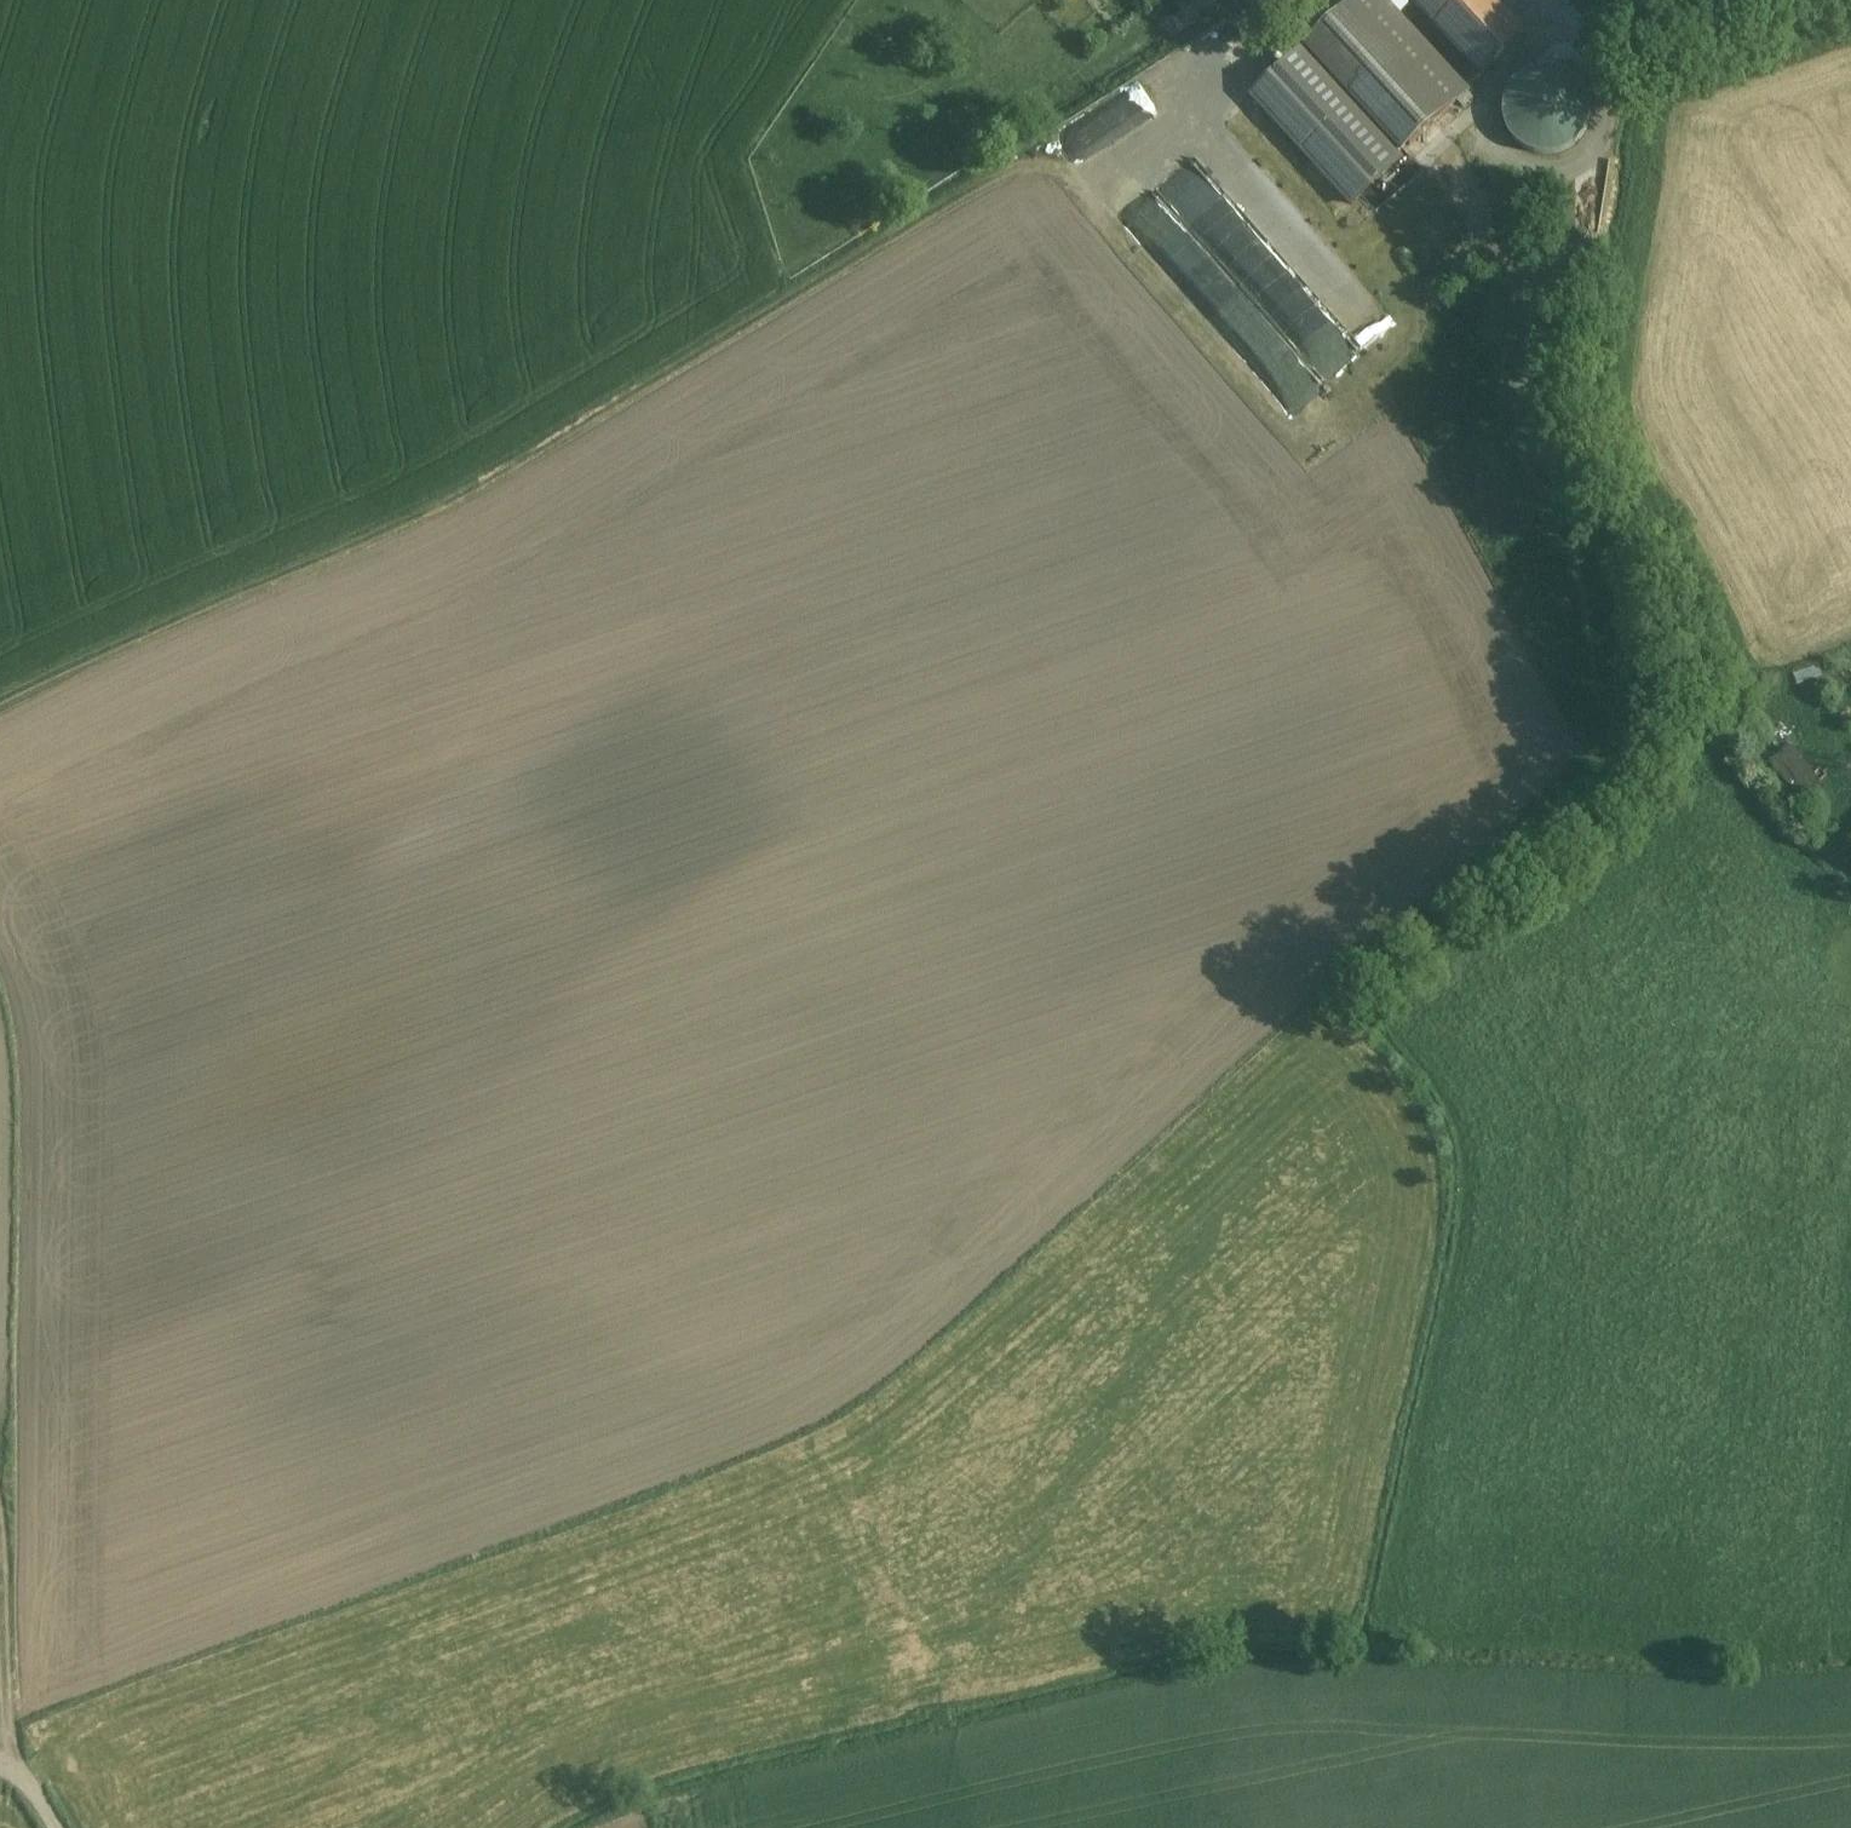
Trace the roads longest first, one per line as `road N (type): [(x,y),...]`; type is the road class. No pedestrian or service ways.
road 1 (track): [(55,1827),(15,1758),(0,1539)]

